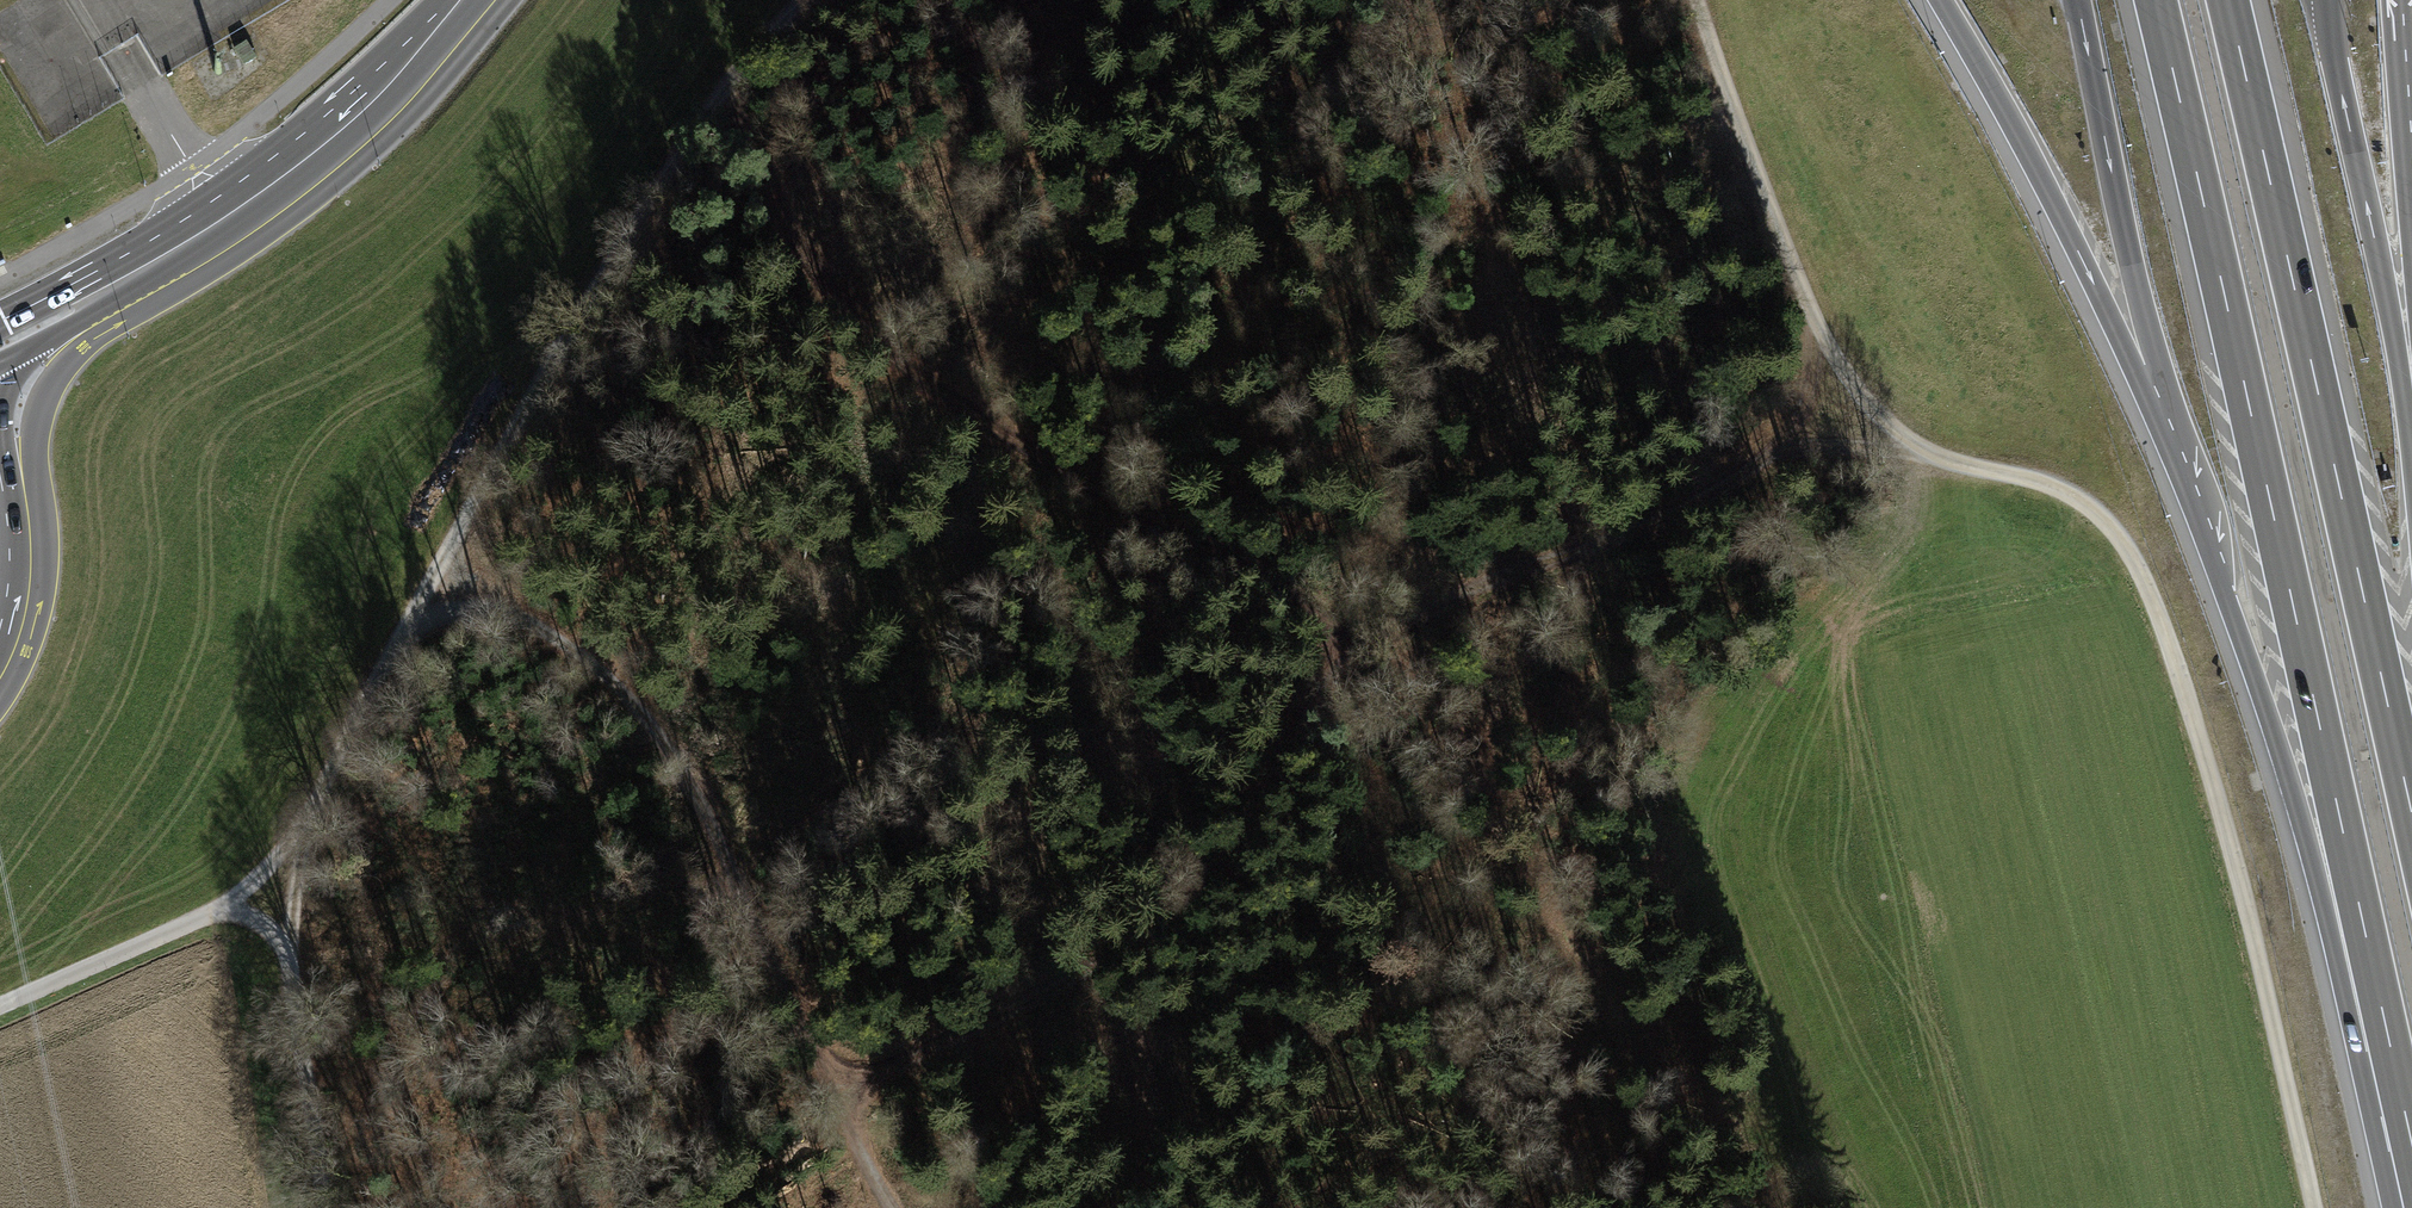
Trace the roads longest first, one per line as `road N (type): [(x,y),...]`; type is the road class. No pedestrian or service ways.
road 1 (track): [(660,1207),(768,1161),(842,1103),(1225,868),(1285,753),(1355,645),(1450,590),(1634,537),(1790,452),(1886,429)]
road 2 (track): [(1702,0),(1777,233),(1825,345),(1886,429),(1942,460),(2059,490),(2121,541),(2165,632),(2245,899),(2314,1207)]
road 3 (track): [(715,101),(768,209),(829,284),(1073,499),(1355,645),(1446,707),(1569,954),(1633,1025),(1692,1066)]
road 4 (motorway): [(1942,0),(2022,141),(2153,407),(2402,1094)]
road 5 (motorway): [(2156,0),(2402,1094)]
road 6 (track): [(216,914),(282,852),(715,101),(804,0)]
road 7 (motorway): [(2411,812),(2228,0)]
road 8 (track): [(441,579),(579,644),(634,706),(732,876),(902,1207)]
road 9 (track): [(0,1006),(216,914),(253,906),(288,915),(300,958),(324,1207)]
road 10 (secondary): [(0,347),(107,293),(290,174),(469,0)]
road 11 (tertiary): [(0,623),(9,567),(0,476)]
road 12 (motorway): [(2411,122),(2402,0)]

